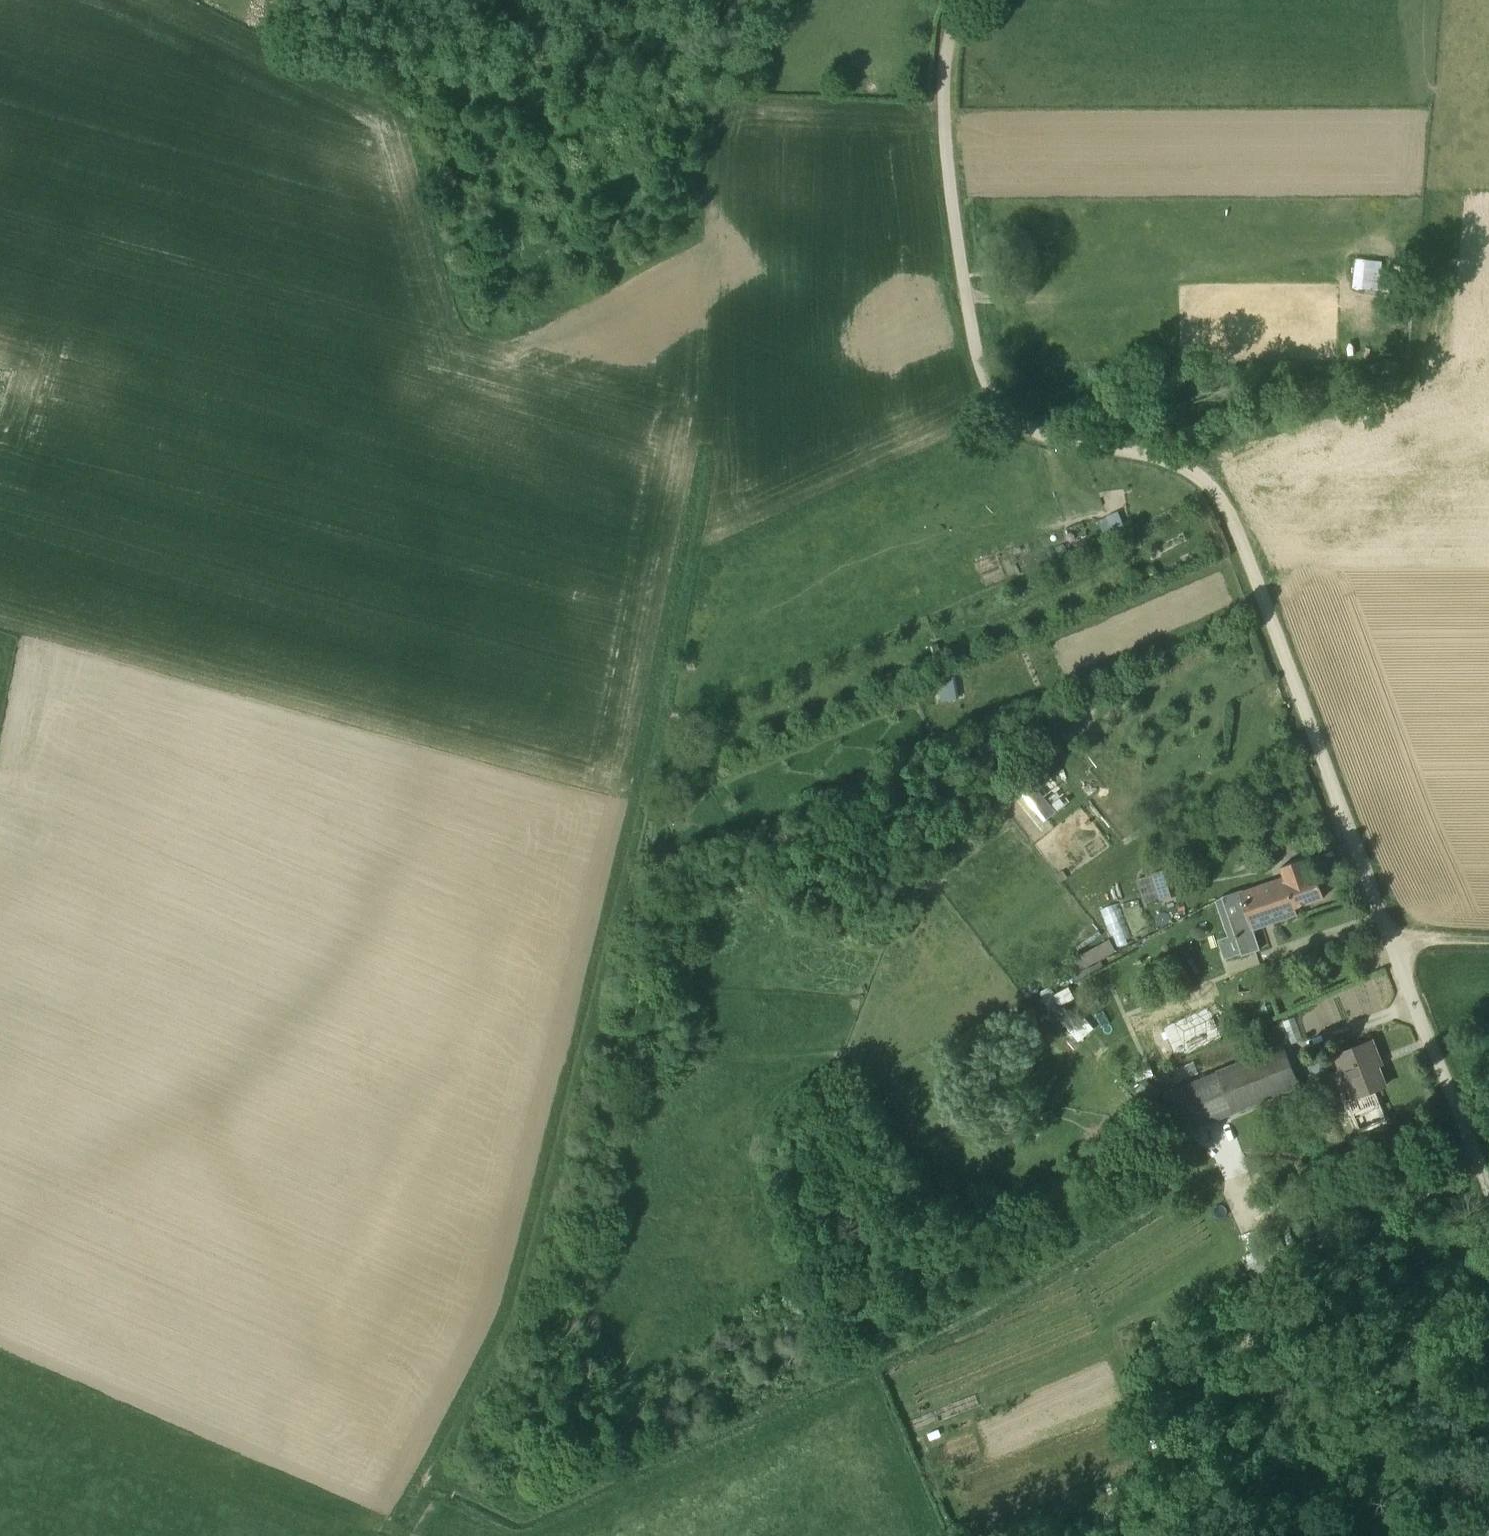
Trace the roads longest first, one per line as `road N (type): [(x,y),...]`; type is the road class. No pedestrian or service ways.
road 1 (unclassified): [(1488,1192),(1220,503),(1162,464),(1034,434),(993,399),(978,368),(943,129),(948,32),(961,0)]

